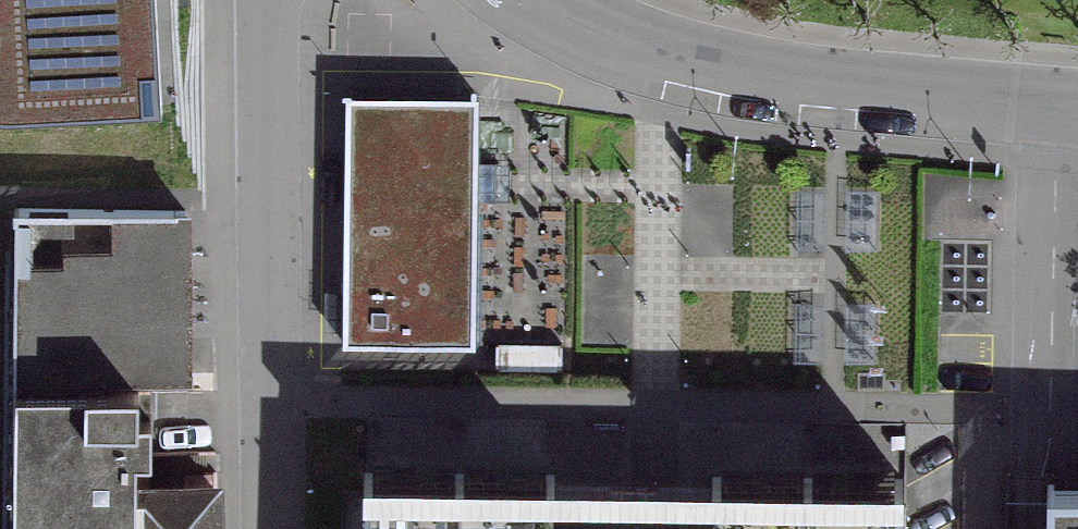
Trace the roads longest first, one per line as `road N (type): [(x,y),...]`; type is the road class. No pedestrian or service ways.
road 1 (residential): [(273,402),(892,428),(1077,413)]
road 2 (residential): [(537,0),(613,40),(720,71),(1077,109)]
road 3 (residential): [(268,0),(273,402)]
road 4 (residential): [(273,402),(273,528)]

